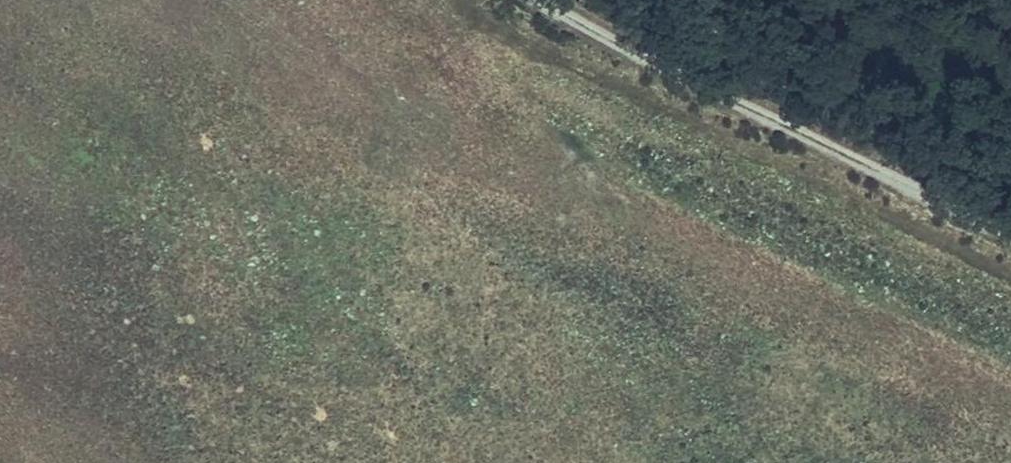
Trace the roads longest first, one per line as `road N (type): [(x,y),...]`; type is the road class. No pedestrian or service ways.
road 1 (track): [(536,0),(1010,236)]

